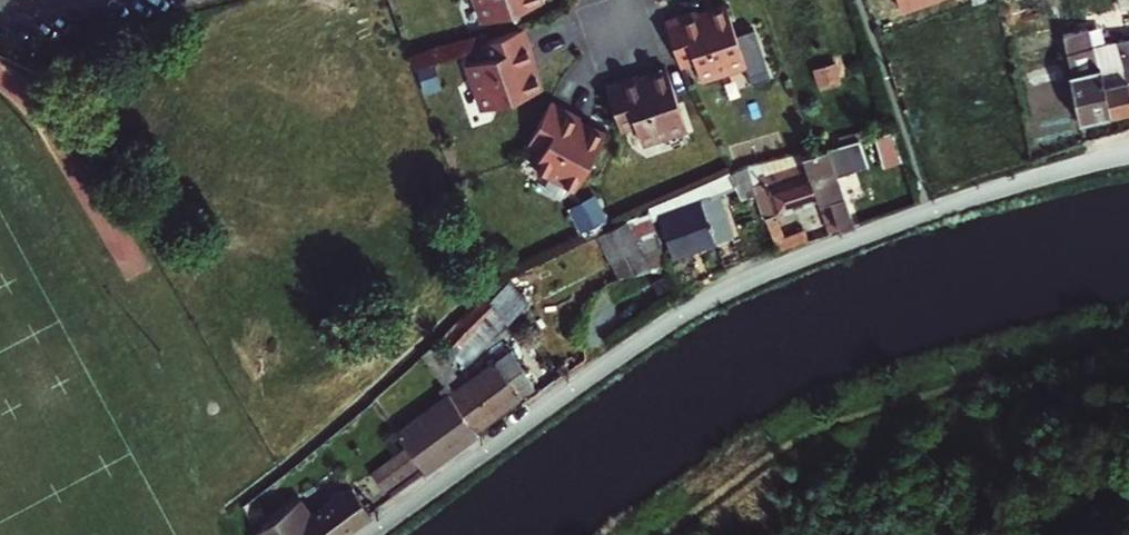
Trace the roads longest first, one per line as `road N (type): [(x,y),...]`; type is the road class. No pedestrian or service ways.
road 1 (residential): [(932,211),(682,311),(369,534)]
road 2 (residential): [(860,0),(932,211)]
road 3 (residential): [(1128,155),(932,211)]

